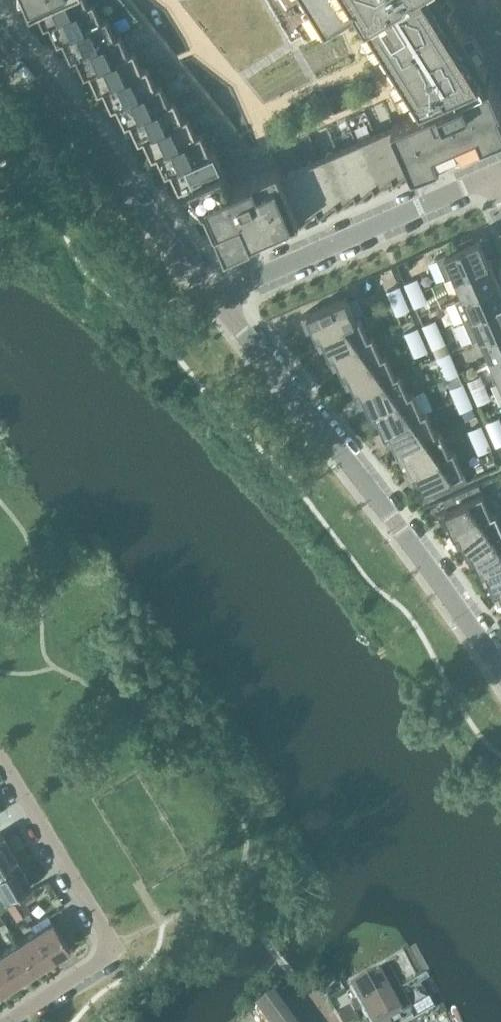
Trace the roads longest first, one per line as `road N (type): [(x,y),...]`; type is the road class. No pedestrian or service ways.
road 1 (residential): [(500,673),(325,436),(211,300)]
road 2 (residential): [(0,759),(106,933),(107,948),(95,964),(3,1021)]
road 3 (residential): [(211,300),(0,43)]
road 4 (residential): [(489,180),(211,300)]

